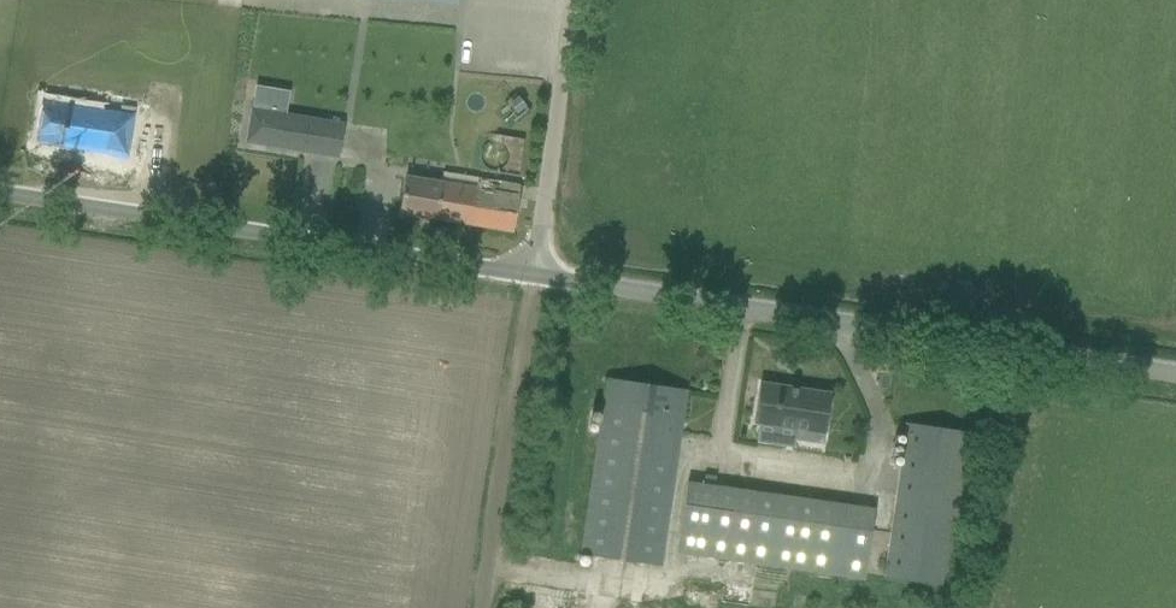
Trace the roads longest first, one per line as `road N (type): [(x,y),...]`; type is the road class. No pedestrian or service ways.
road 1 (unclassified): [(1175,377),(540,279)]
road 2 (unclassified): [(540,279),(0,196)]
road 3 (unclassified): [(494,607),(540,279)]
road 4 (unclassified): [(540,279),(579,0)]

